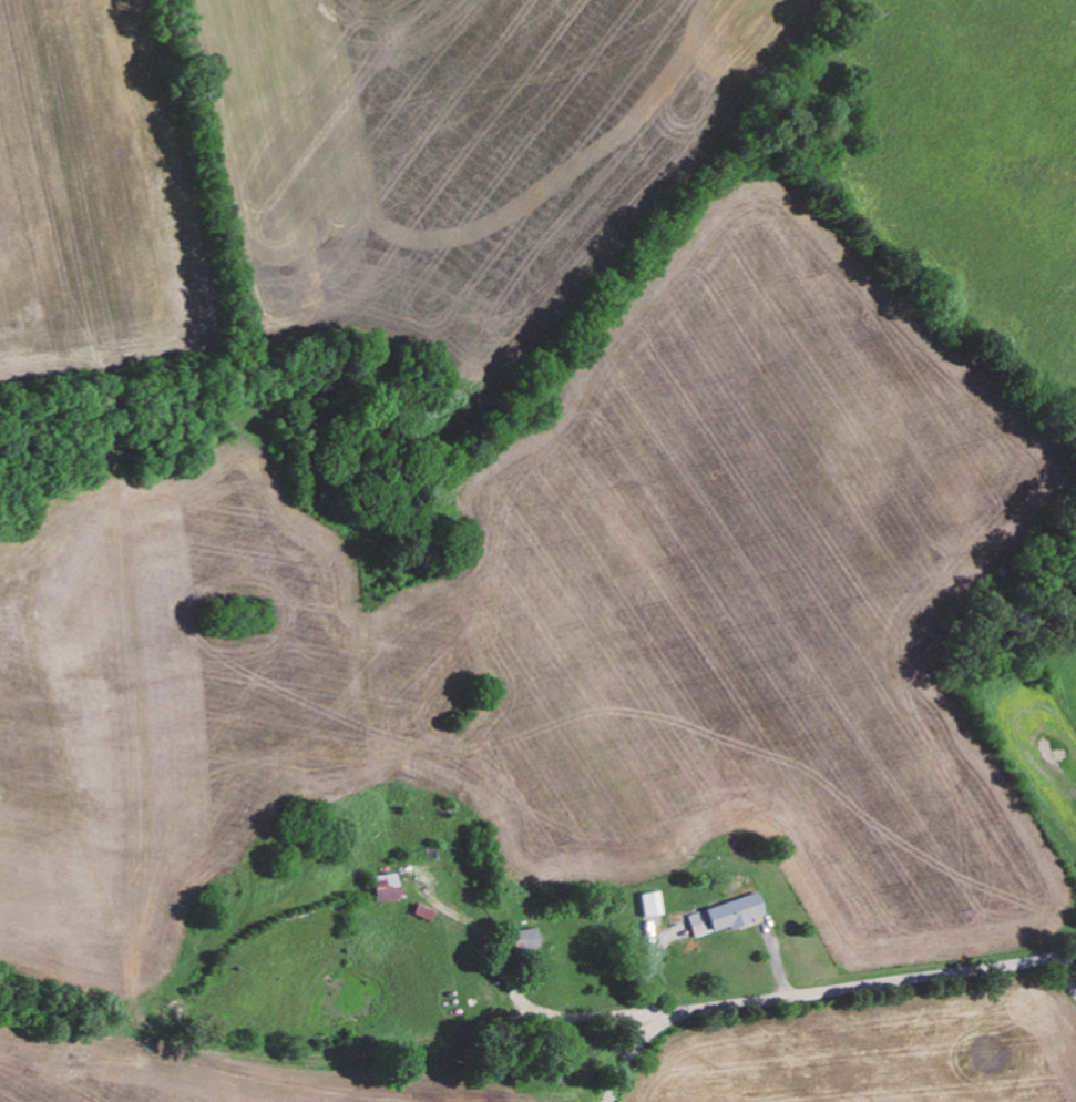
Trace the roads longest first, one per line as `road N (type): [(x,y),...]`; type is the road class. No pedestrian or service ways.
road 1 (residential): [(609,1101),(650,1033),(679,1016),(1019,963),(1075,945)]

